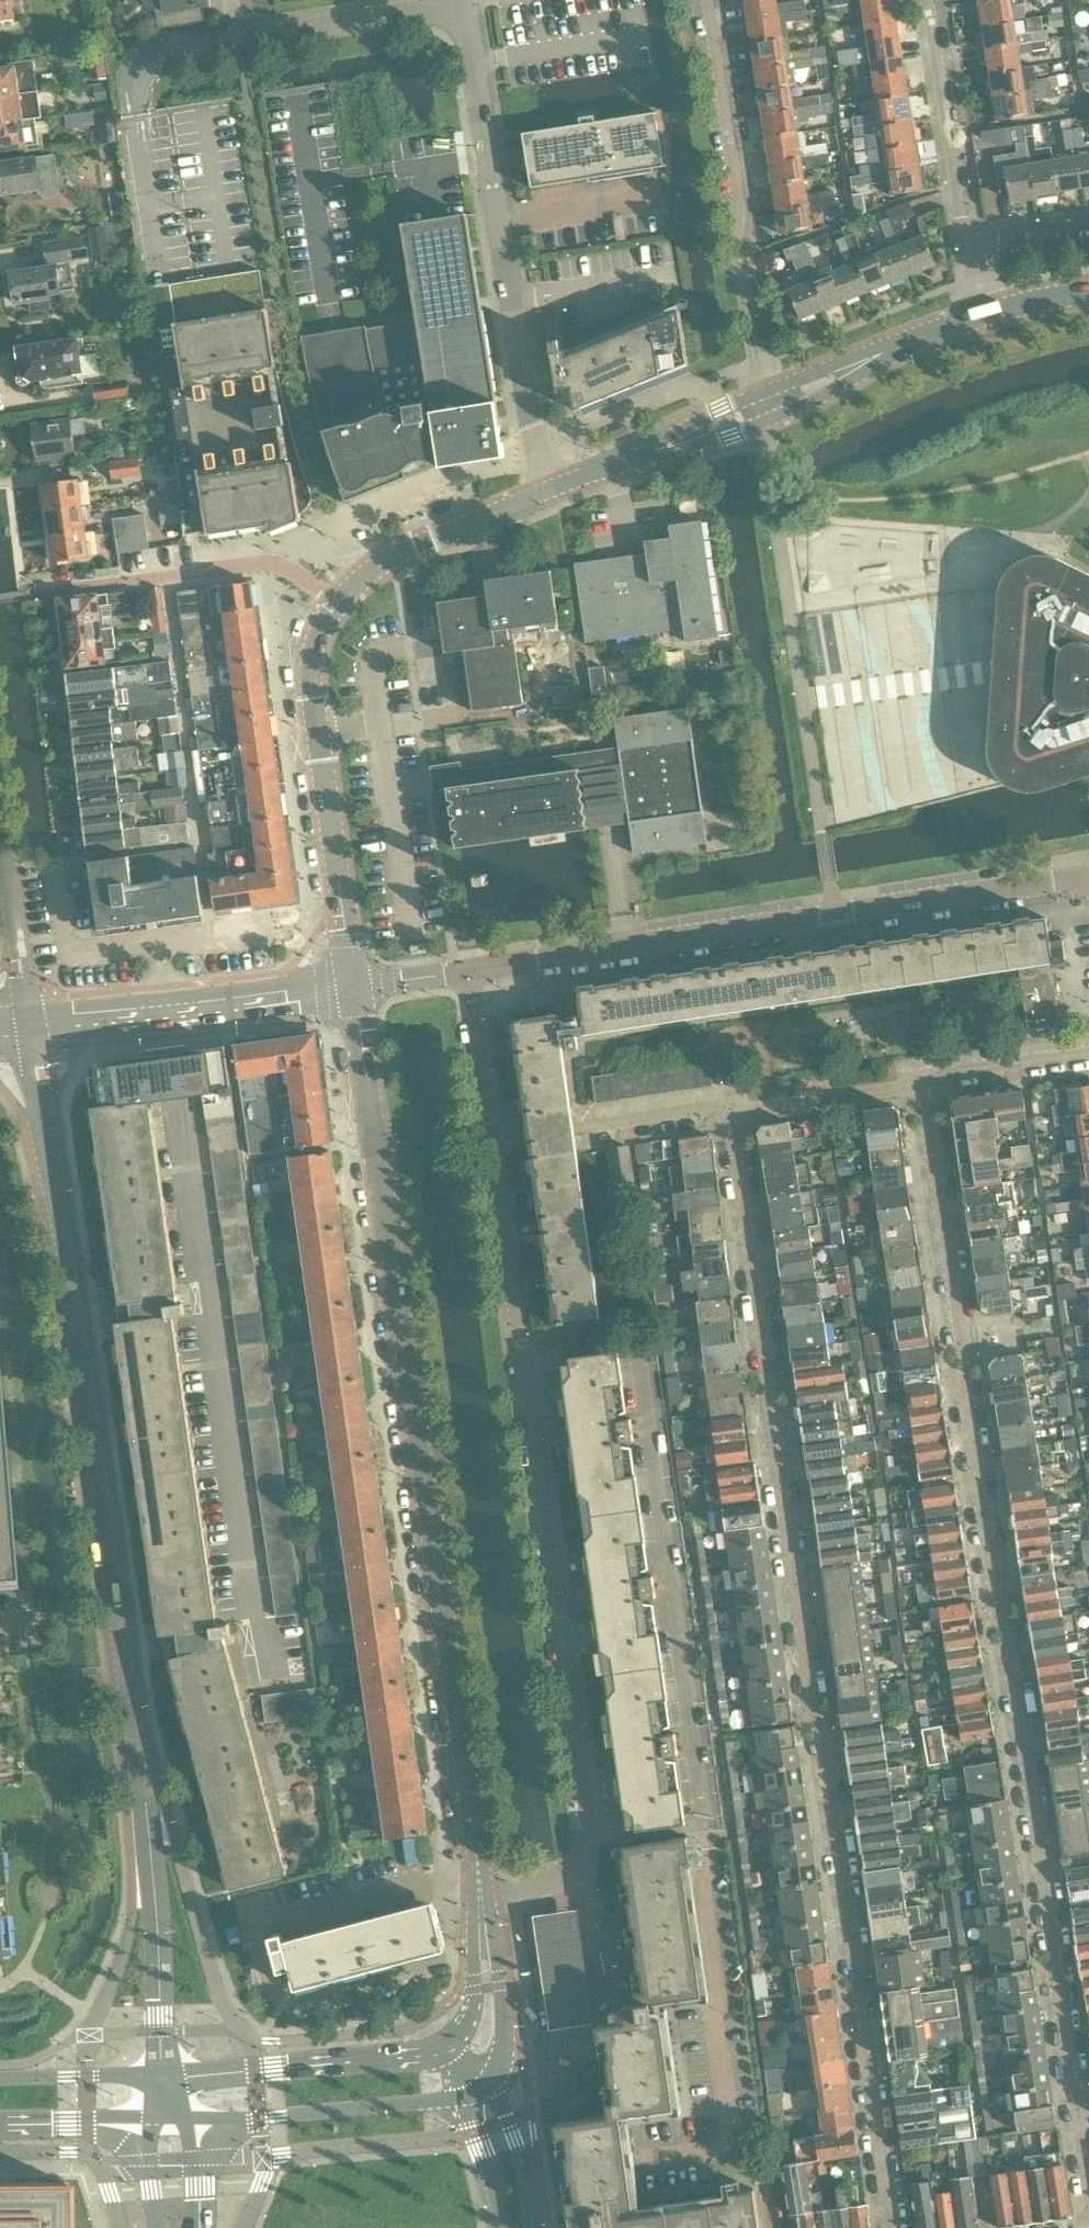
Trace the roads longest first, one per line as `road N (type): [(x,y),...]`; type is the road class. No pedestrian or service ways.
road 1 (residential): [(893,2227),(734,1109)]
road 2 (residential): [(1088,2179),(929,1079)]
road 3 (secondary): [(482,1895),(347,988)]
road 4 (residential): [(482,1895),(560,1877),(582,1864),(588,1842),(498,1143)]
road 5 (secondary): [(347,988),(313,673),(325,629),(341,599),(396,556),(555,489)]
road 6 (residential): [(472,974),(1088,878)]
road 7 (residential): [(555,489),(464,6)]
road 8 (residential): [(707,0),(762,407)]
road 9 (tertiary): [(26,1020),(347,988)]
road 10 (secondary): [(453,2053),(162,2072)]
road 11 (secondary): [(195,2121),(464,2098)]
road 12 (residential): [(464,6),(241,41),(234,0)]
road 13 (residential): [(967,242),(928,0)]
road 14 (secondary): [(762,407),(984,316)]
road 15 (residential): [(734,1109),(498,1143)]
road 16 (secondary): [(555,489),(762,407)]
road 17 (residential): [(734,1109),(929,1079)]
road 18 (residential): [(26,1020),(0,838)]
road 19 (residential): [(498,1143),(472,974)]
road 20 (secondary): [(162,2072),(0,2079)]
road 21 (residential): [(929,1079),(1088,1049)]
road 22 (tertiary): [(534,2227),(509,2121),(488,2085)]
road 23 (secondary): [(0,2125),(150,2122)]
road 24 (secondary): [(488,2085),(507,2055),(500,1987),(484,1948)]
road 25 (tertiary): [(464,2098),(498,2227)]
road 26 (residential): [(347,988),(472,974)]
road 27 (residential): [(1088,221),(967,242)]

